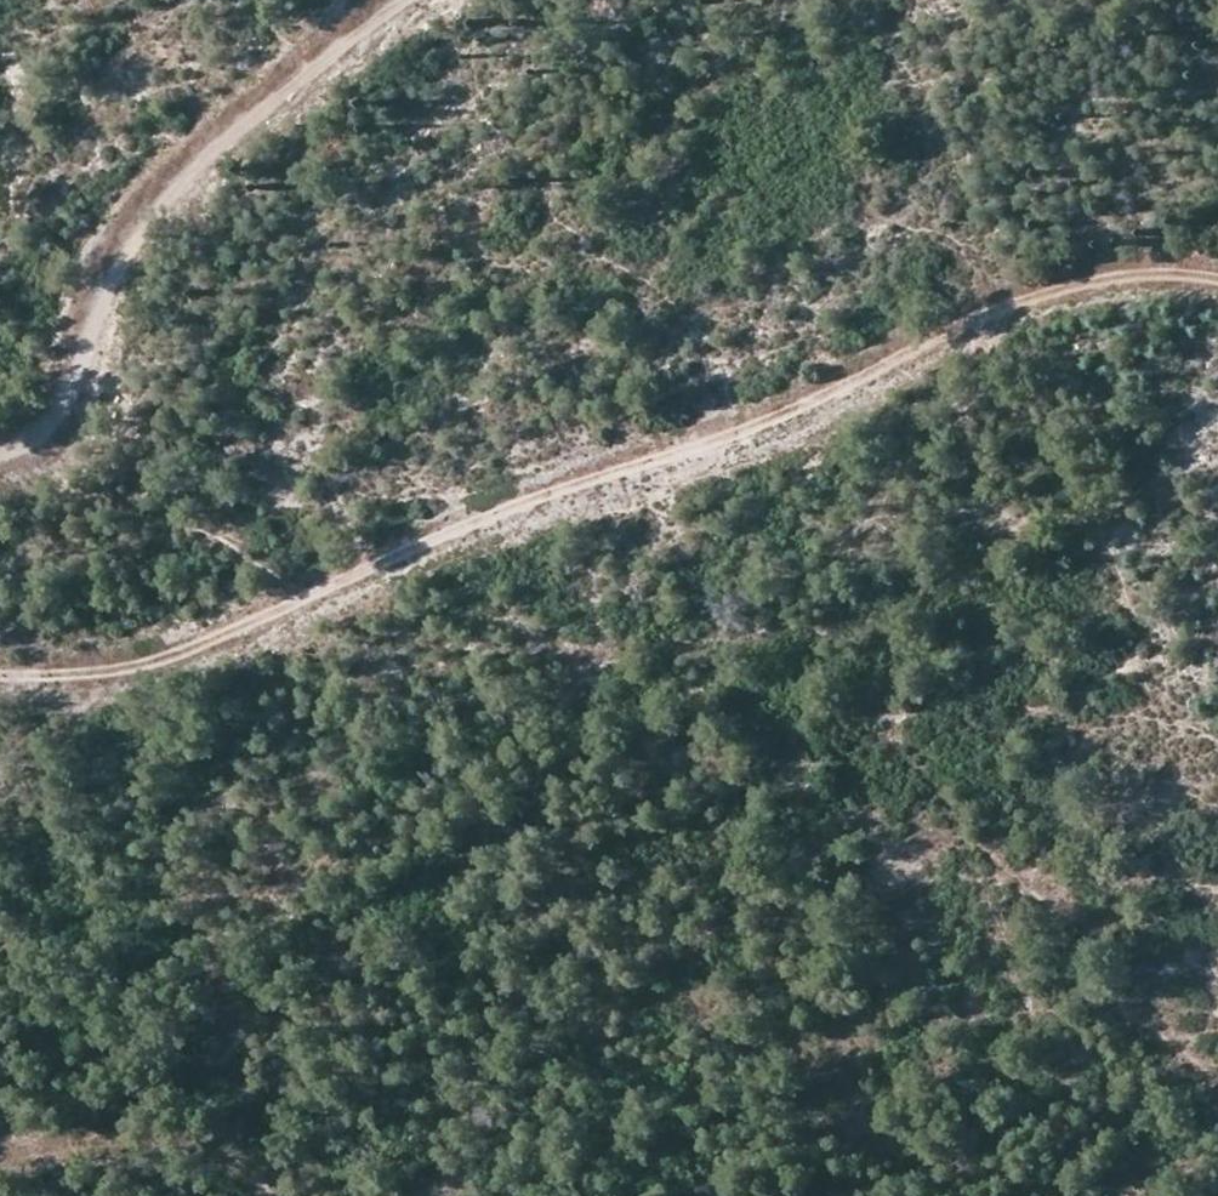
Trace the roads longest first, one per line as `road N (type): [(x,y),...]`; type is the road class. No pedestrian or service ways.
road 1 (track): [(1217,287),(1173,273),(1008,301),(734,433),(471,532),(156,681),(0,683)]
road 2 (track): [(403,0),(165,191),(106,271),(58,436),(0,450)]

